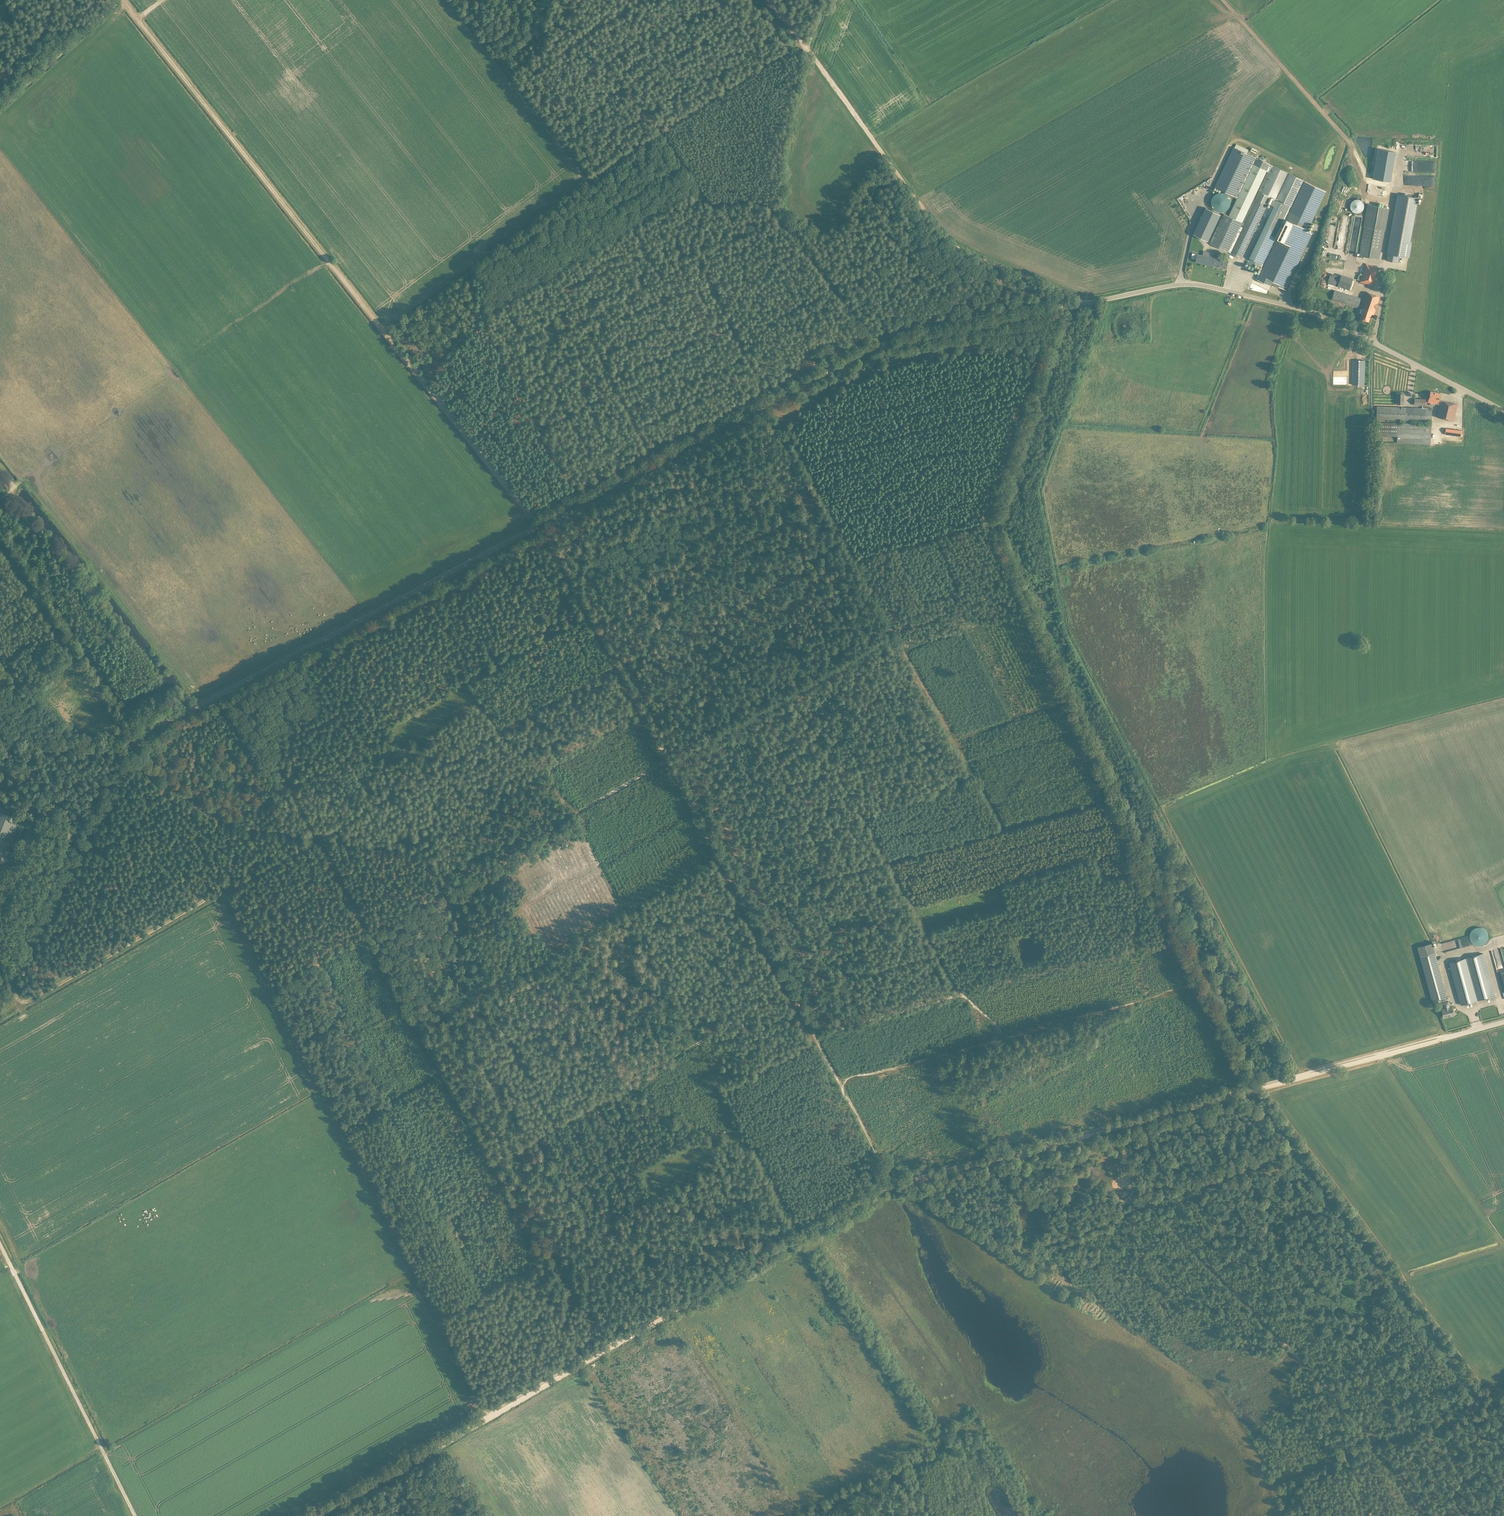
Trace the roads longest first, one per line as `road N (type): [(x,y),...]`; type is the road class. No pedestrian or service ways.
road 1 (unclassified): [(120,745),(877,347),(1195,285),(1326,318),(1503,409)]
road 2 (track): [(1203,985),(988,523),(1063,310),(1077,298),(949,242)]
road 3 (track): [(1116,798),(739,899),(647,953),(695,1044),(585,1108),(536,1018)]
road 4 (track): [(220,893),(270,991),(893,631)]
road 5 (track): [(1424,1515),(1371,1434),(1153,1207),(1028,1262),(904,1181)]
road 6 (track): [(318,1515),(894,1186)]
road 7 (track): [(270,991),(435,1315),(648,1194)]
road 8 (track): [(949,242),(927,240),(615,386),(580,319),(436,396)]
road 9 (track): [(581,1358),(317,834)]
road 10 (track): [(436,396),(123,0)]
road 11 (track): [(894,1183),(839,1085),(1203,985)]
road 12 (track): [(1002,829),(768,405)]
road 13 (track): [(612,664),(839,1085)]
road 14 (track): [(877,347),(776,210),(580,319),(552,270)]
road 15 (track): [(1483,1401),(1253,1090)]
road 16 (track): [(894,1186),(1253,1090)]
road 17 (track): [(806,681),(848,765),(841,767),(957,993)]
road 18 (track): [(612,664),(537,528),(436,396)]
road 19 (track): [(136,1515),(0,1244)]
road 20 (track): [(586,617),(816,492)]
road 21 (track): [(612,664),(839,534)]
road 22 (track): [(120,745),(3,963)]
road 23 (track): [(949,242),(804,48)]
road 24 (track): [(799,461),(1032,397)]
road 25 (track): [(1072,703),(848,765)]
road 26 (track): [(342,1130),(536,1018)]
road 27 (track): [(1253,1090),(1451,1037)]
road 28 (track): [(541,421),(615,386),(655,466)]
road 29 (track): [(317,834),(237,687)]
road 30 (track): [(841,767),(690,808)]
road 31 (track): [(1153,1207),(1295,1145)]
road 32 (track): [(114,0),(0,103)]
road 33 (track): [(813,1039),(957,993)]
road 34 (track): [(853,559),(988,523)]
road 35 (track): [(904,649),(1029,613)]
road 36 (track): [(536,1018),(647,953)]
road 37 (unclassified): [(120,745),(0,742)]

